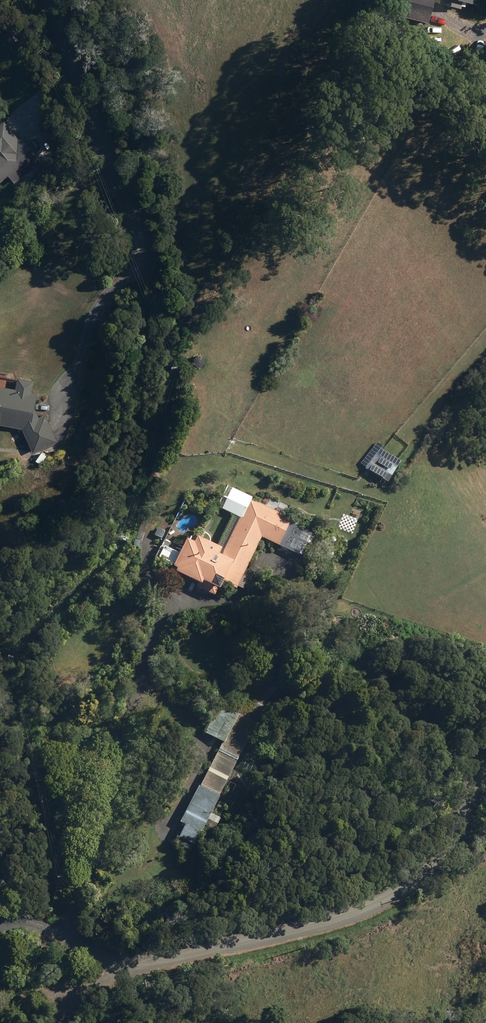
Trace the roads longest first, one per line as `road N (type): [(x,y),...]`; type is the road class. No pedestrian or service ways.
road 1 (track): [(124,961),(75,917),(50,869),(0,648),(29,595),(154,466),(175,400),(145,265)]
road 2 (unclassified): [(124,961),(352,906),(476,798),(485,798)]
road 3 (unclassified): [(145,265),(43,0)]

